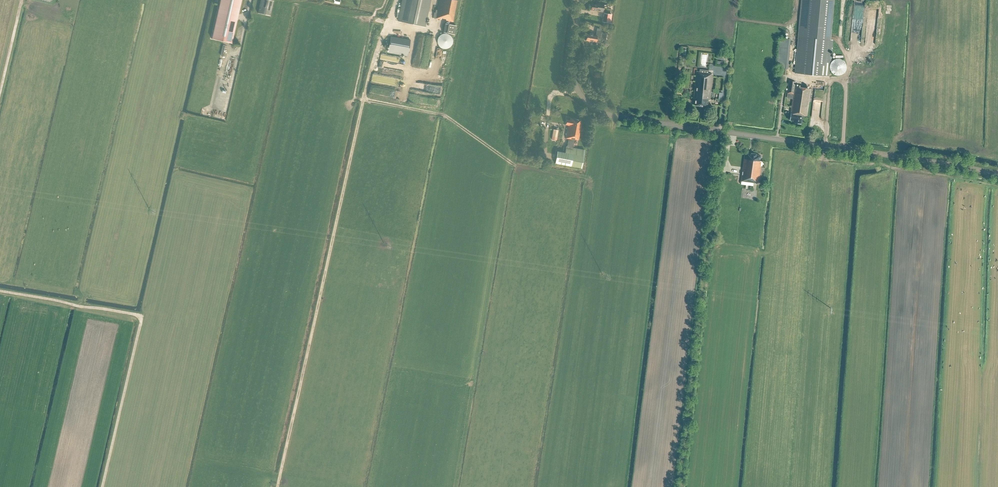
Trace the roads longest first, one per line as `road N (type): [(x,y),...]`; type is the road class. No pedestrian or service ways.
road 1 (tertiary): [(997,175),(606,114),(588,103),(574,79),(577,0)]

